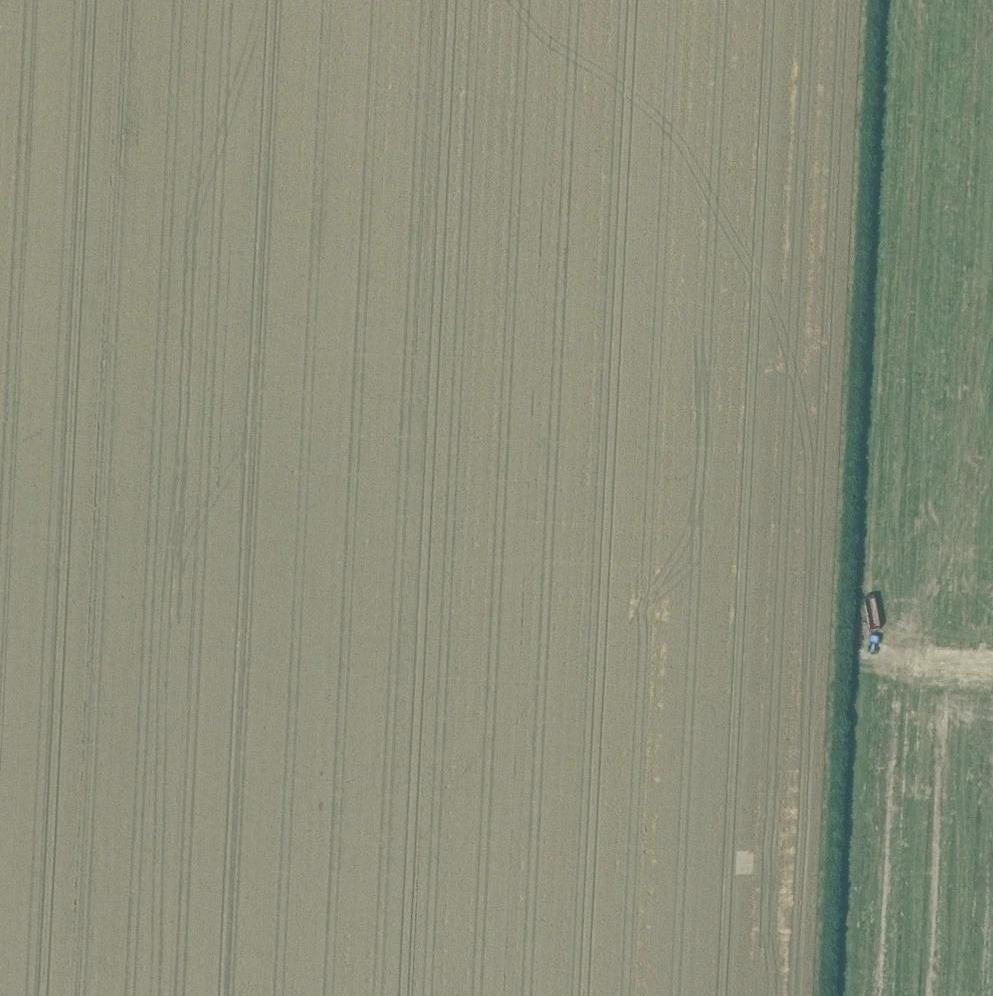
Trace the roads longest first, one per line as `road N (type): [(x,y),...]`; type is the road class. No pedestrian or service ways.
road 1 (track): [(887,0),(840,995)]

